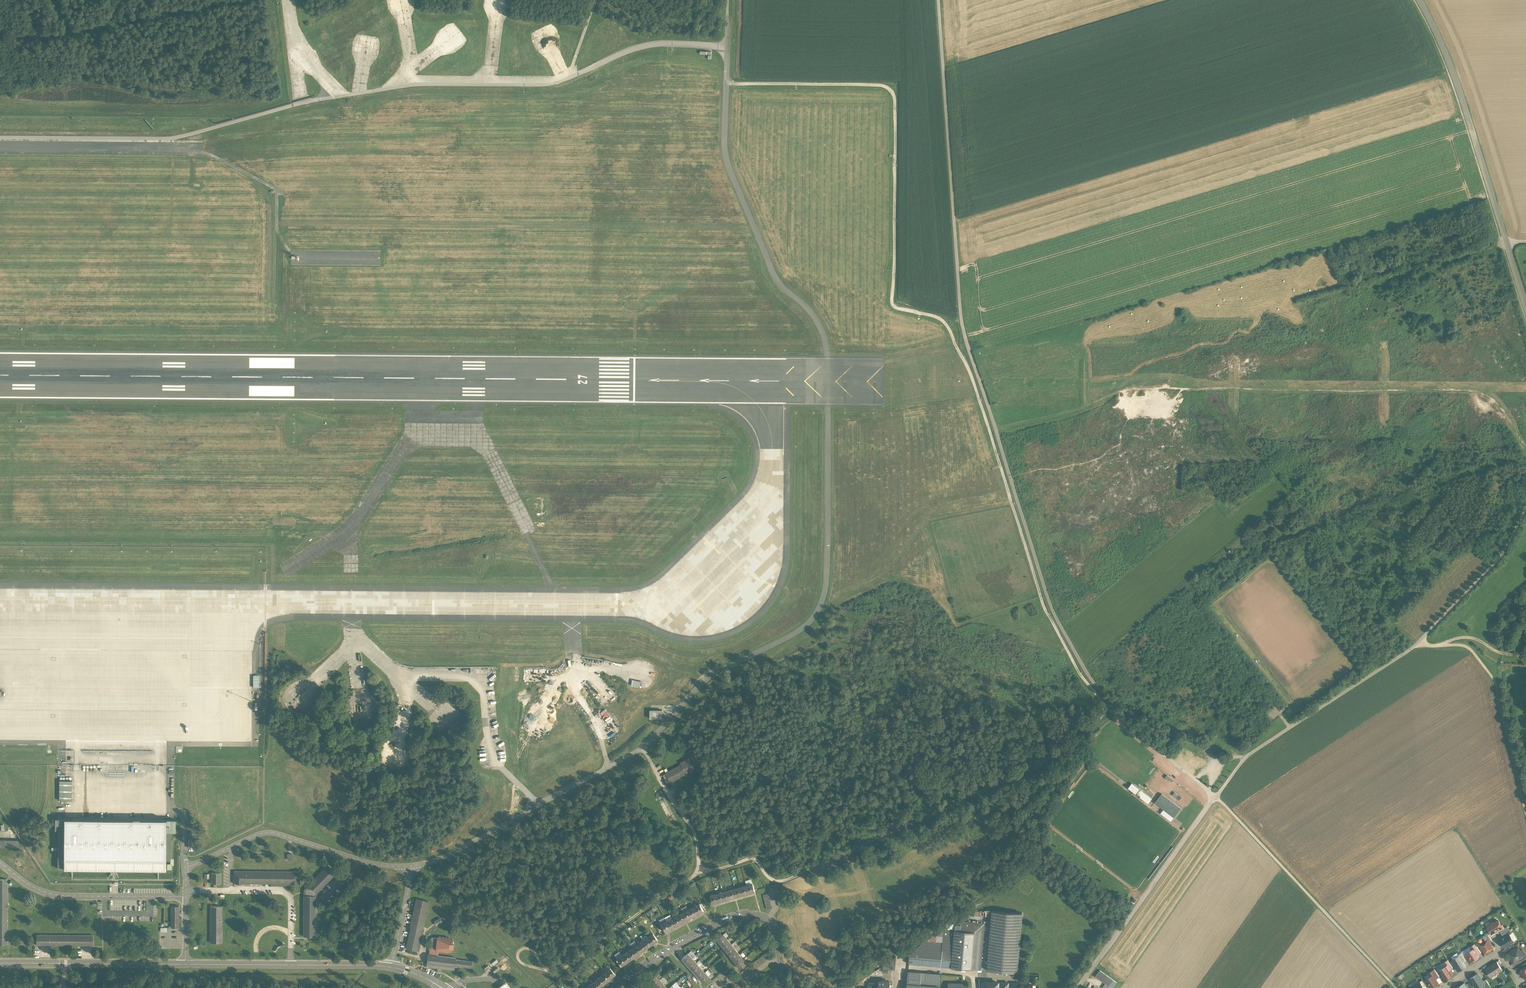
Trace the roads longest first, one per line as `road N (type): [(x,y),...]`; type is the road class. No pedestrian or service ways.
road 1 (unclassified): [(1216,796),(1117,713),(1050,605),(963,329),(938,0)]
road 2 (track): [(996,432),(1092,404),(1133,380),(1182,379),(1204,389),(1473,391),(1496,401),(1525,447)]
road 3 (unclassified): [(425,978),(364,965),(0,963)]
road 4 (track): [(1397,987),(1216,796),(1249,754),(1291,727)]
road 5 (track): [(1291,727),(1417,644),(1499,561),(1525,508)]
road 6 (tertiary): [(1525,305),(1463,99),(1420,0)]
road 7 (residential): [(786,987),(770,922),(754,915),(693,936),(617,987)]
road 8 (unclassified): [(1216,796),(1079,987)]
road 9 (track): [(1525,812),(1496,683),(1467,646),(1447,644)]
road 10 (track): [(1525,935),(1459,831)]

